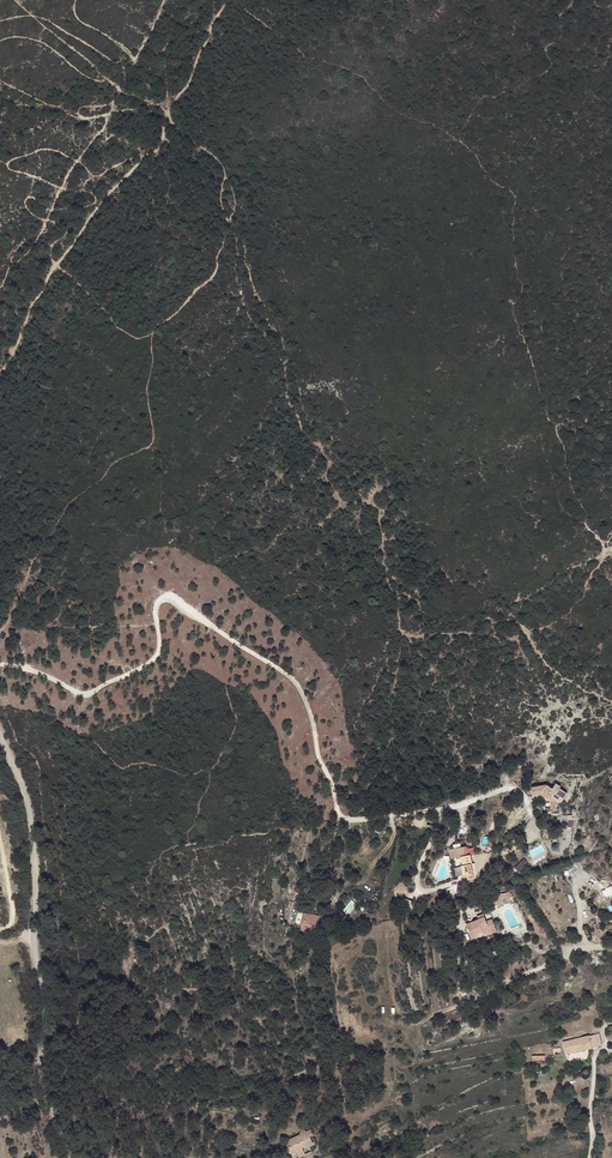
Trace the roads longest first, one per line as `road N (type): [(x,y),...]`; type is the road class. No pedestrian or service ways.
road 1 (unclassified): [(503,792),(447,809),(343,820),(293,681),(164,599),(152,662),(92,694),(0,664)]
road 2 (unclassified): [(0,732),(33,827),(43,1087),(70,1157)]

